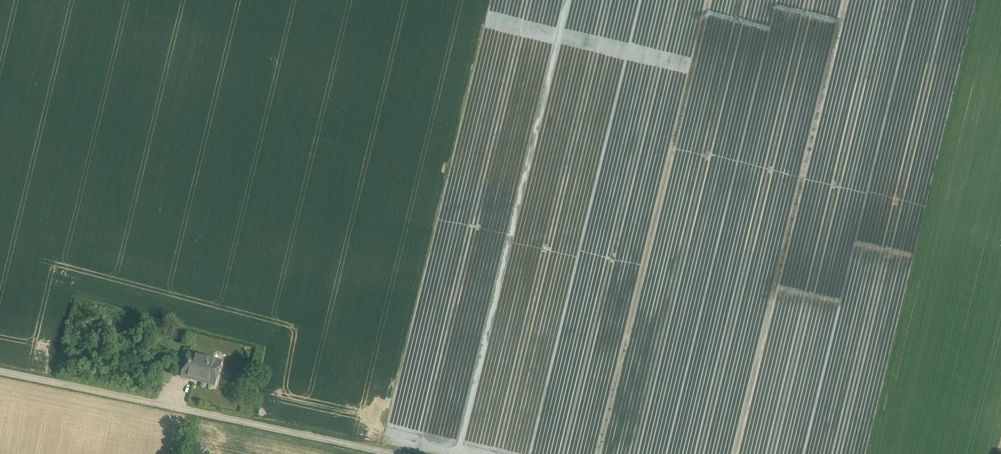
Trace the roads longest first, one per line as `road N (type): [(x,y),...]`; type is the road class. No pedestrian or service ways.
road 1 (unclassified): [(394,453),(0,372)]

